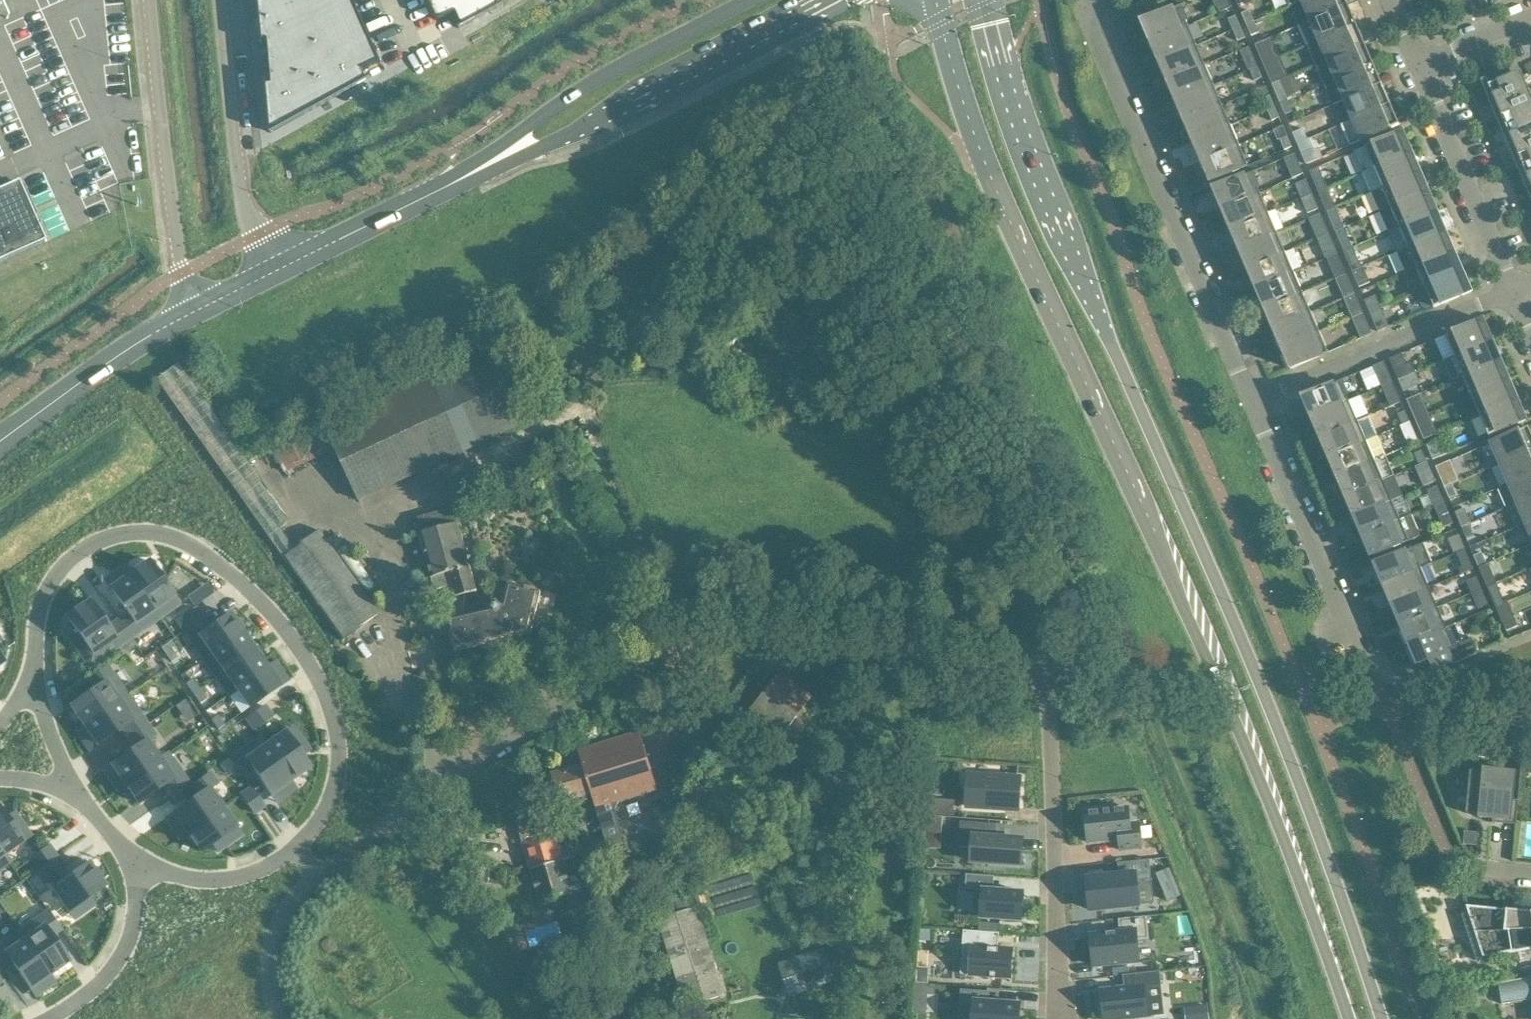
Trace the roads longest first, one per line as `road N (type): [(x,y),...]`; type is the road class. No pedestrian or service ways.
road 1 (secondary): [(936,0),(989,174),(1269,802),(1349,1018)]
road 2 (secondary): [(1382,1018),(1288,755),(1025,157),(982,0)]
road 3 (residential): [(1044,669),(744,651),(686,655),(595,692),(316,875)]
road 4 (residential): [(33,680),(39,605),(54,573),(104,539),(132,531),(193,543),(255,596),(325,706),(334,735),(331,791),(294,846)]
road 5 (residential): [(1254,401),(1089,33),(1106,0)]
road 6 (tertiary): [(478,170),(542,148),(835,0)]
road 7 (track): [(1114,670),(1149,711),(1207,835),(1265,1018)]
road 8 (residential): [(1044,669),(1059,989)]
road 9 (tertiary): [(745,0),(607,73),(478,170)]
road 10 (unclassified): [(149,0),(181,274),(197,310)]
road 11 (unclassified): [(277,270),(246,209),(220,0)]
road 12 (residential): [(1254,401),(1513,299)]
road 13 (residential): [(1359,650),(1254,401)]
road 14 (residential): [(1513,299),(1418,71)]
road 15 (tertiary): [(0,442),(115,357),(197,310)]
road 16 (tertiary): [(277,270),(478,170)]
road 17 (residential): [(135,870),(139,895),(124,958),(94,993),(51,1018)]
road 18 (residential): [(294,846),(275,861),(214,880),(135,870)]
road 19 (residential): [(316,875),(270,935),(271,1018)]
road 20 (residential): [(1418,71),(1530,22)]

